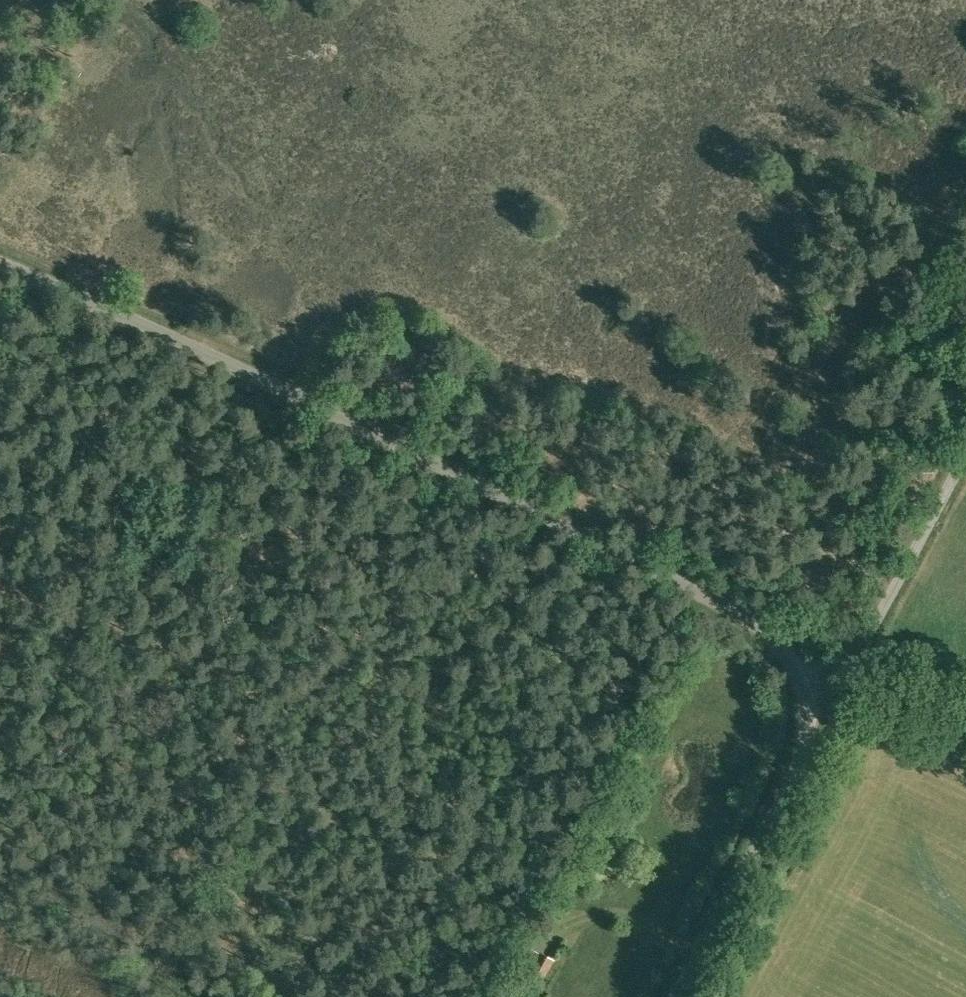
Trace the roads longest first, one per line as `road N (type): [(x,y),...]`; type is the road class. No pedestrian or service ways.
road 1 (unclassified): [(804,688),(778,641),(716,601),(174,340),(0,265)]
road 2 (unclassified): [(671,996),(801,762),(809,713),(804,688)]
road 3 (unclassified): [(804,688),(852,664),(965,459)]

